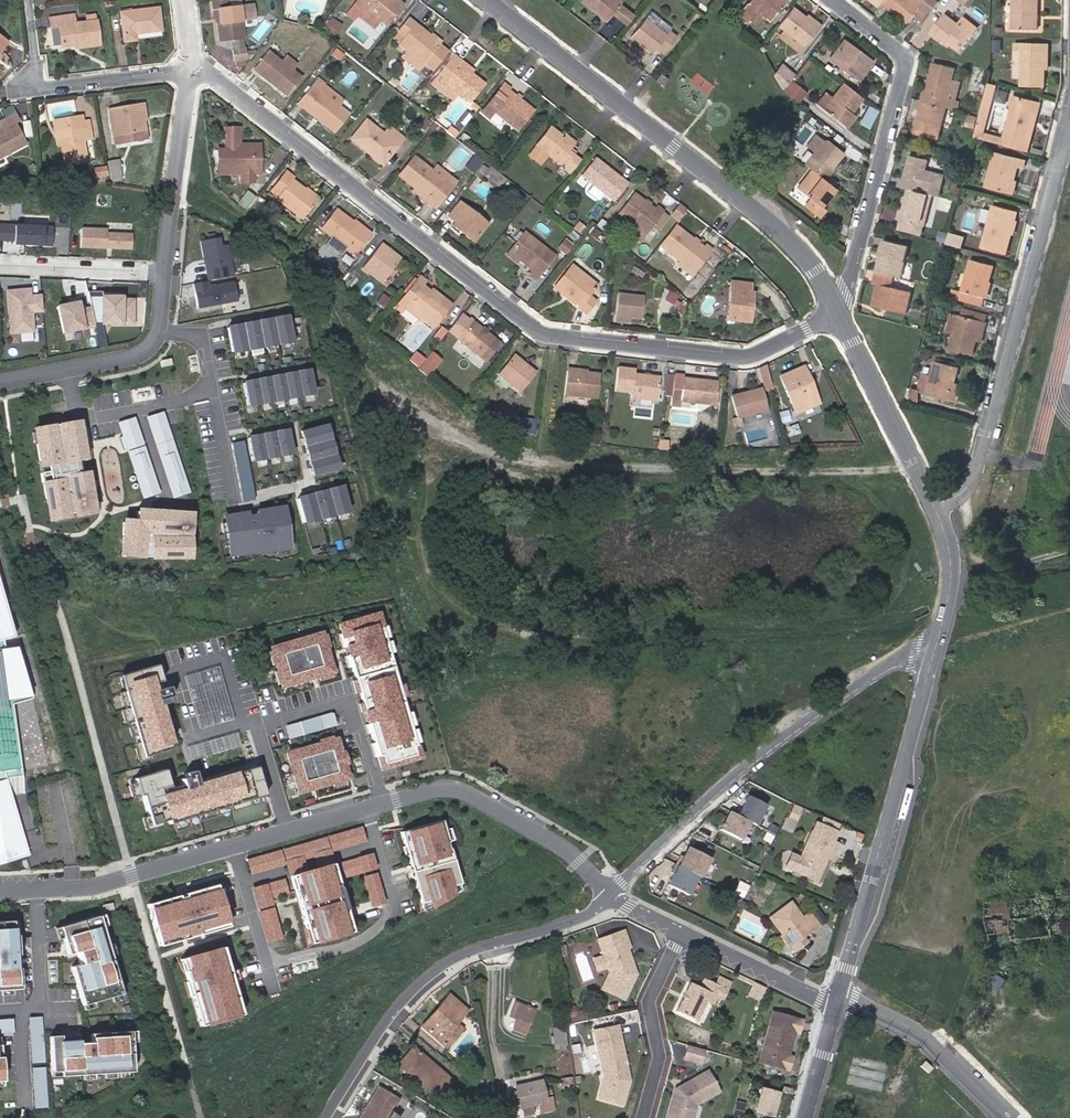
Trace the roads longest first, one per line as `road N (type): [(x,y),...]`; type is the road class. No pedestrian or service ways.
road 1 (residential): [(838,311),(744,359),(543,332),(192,66)]
road 2 (residential): [(610,894),(557,842),(459,789),(435,787),(96,885),(0,890)]
road 3 (residential): [(489,0),(751,205),(804,254),(838,311)]
road 4 (residential): [(937,508),(977,474),(1069,117)]
road 5 (residential): [(932,658),(892,662),(766,748),(610,894)]
road 6 (residential): [(610,894),(568,919),(463,955),(410,990),(328,1117)]
road 7 (residential): [(837,1000),(932,658)]
road 8 (residential): [(833,0),(907,62),(838,311)]
road 9 (residential): [(165,274),(154,341),(143,354),(0,384)]
road 10 (residential): [(838,311),(937,508)]
road 11 (residential): [(1001,1117),(922,1038),(837,1000)]
road 12 (residential): [(190,74),(165,274)]
road 13 (residential): [(683,930),(651,999),(660,1056),(643,1117)]
road 14 (residential): [(683,930),(827,1002),(837,1000)]
road 15 (residential): [(190,74),(23,84)]
road 16 (residential): [(0,266),(165,274)]
road 17 (track): [(956,495),(982,564),(1069,549)]
road 18 (residential): [(932,658),(950,580),(937,508)]
road 19 (residential): [(805,1117),(837,1000)]

